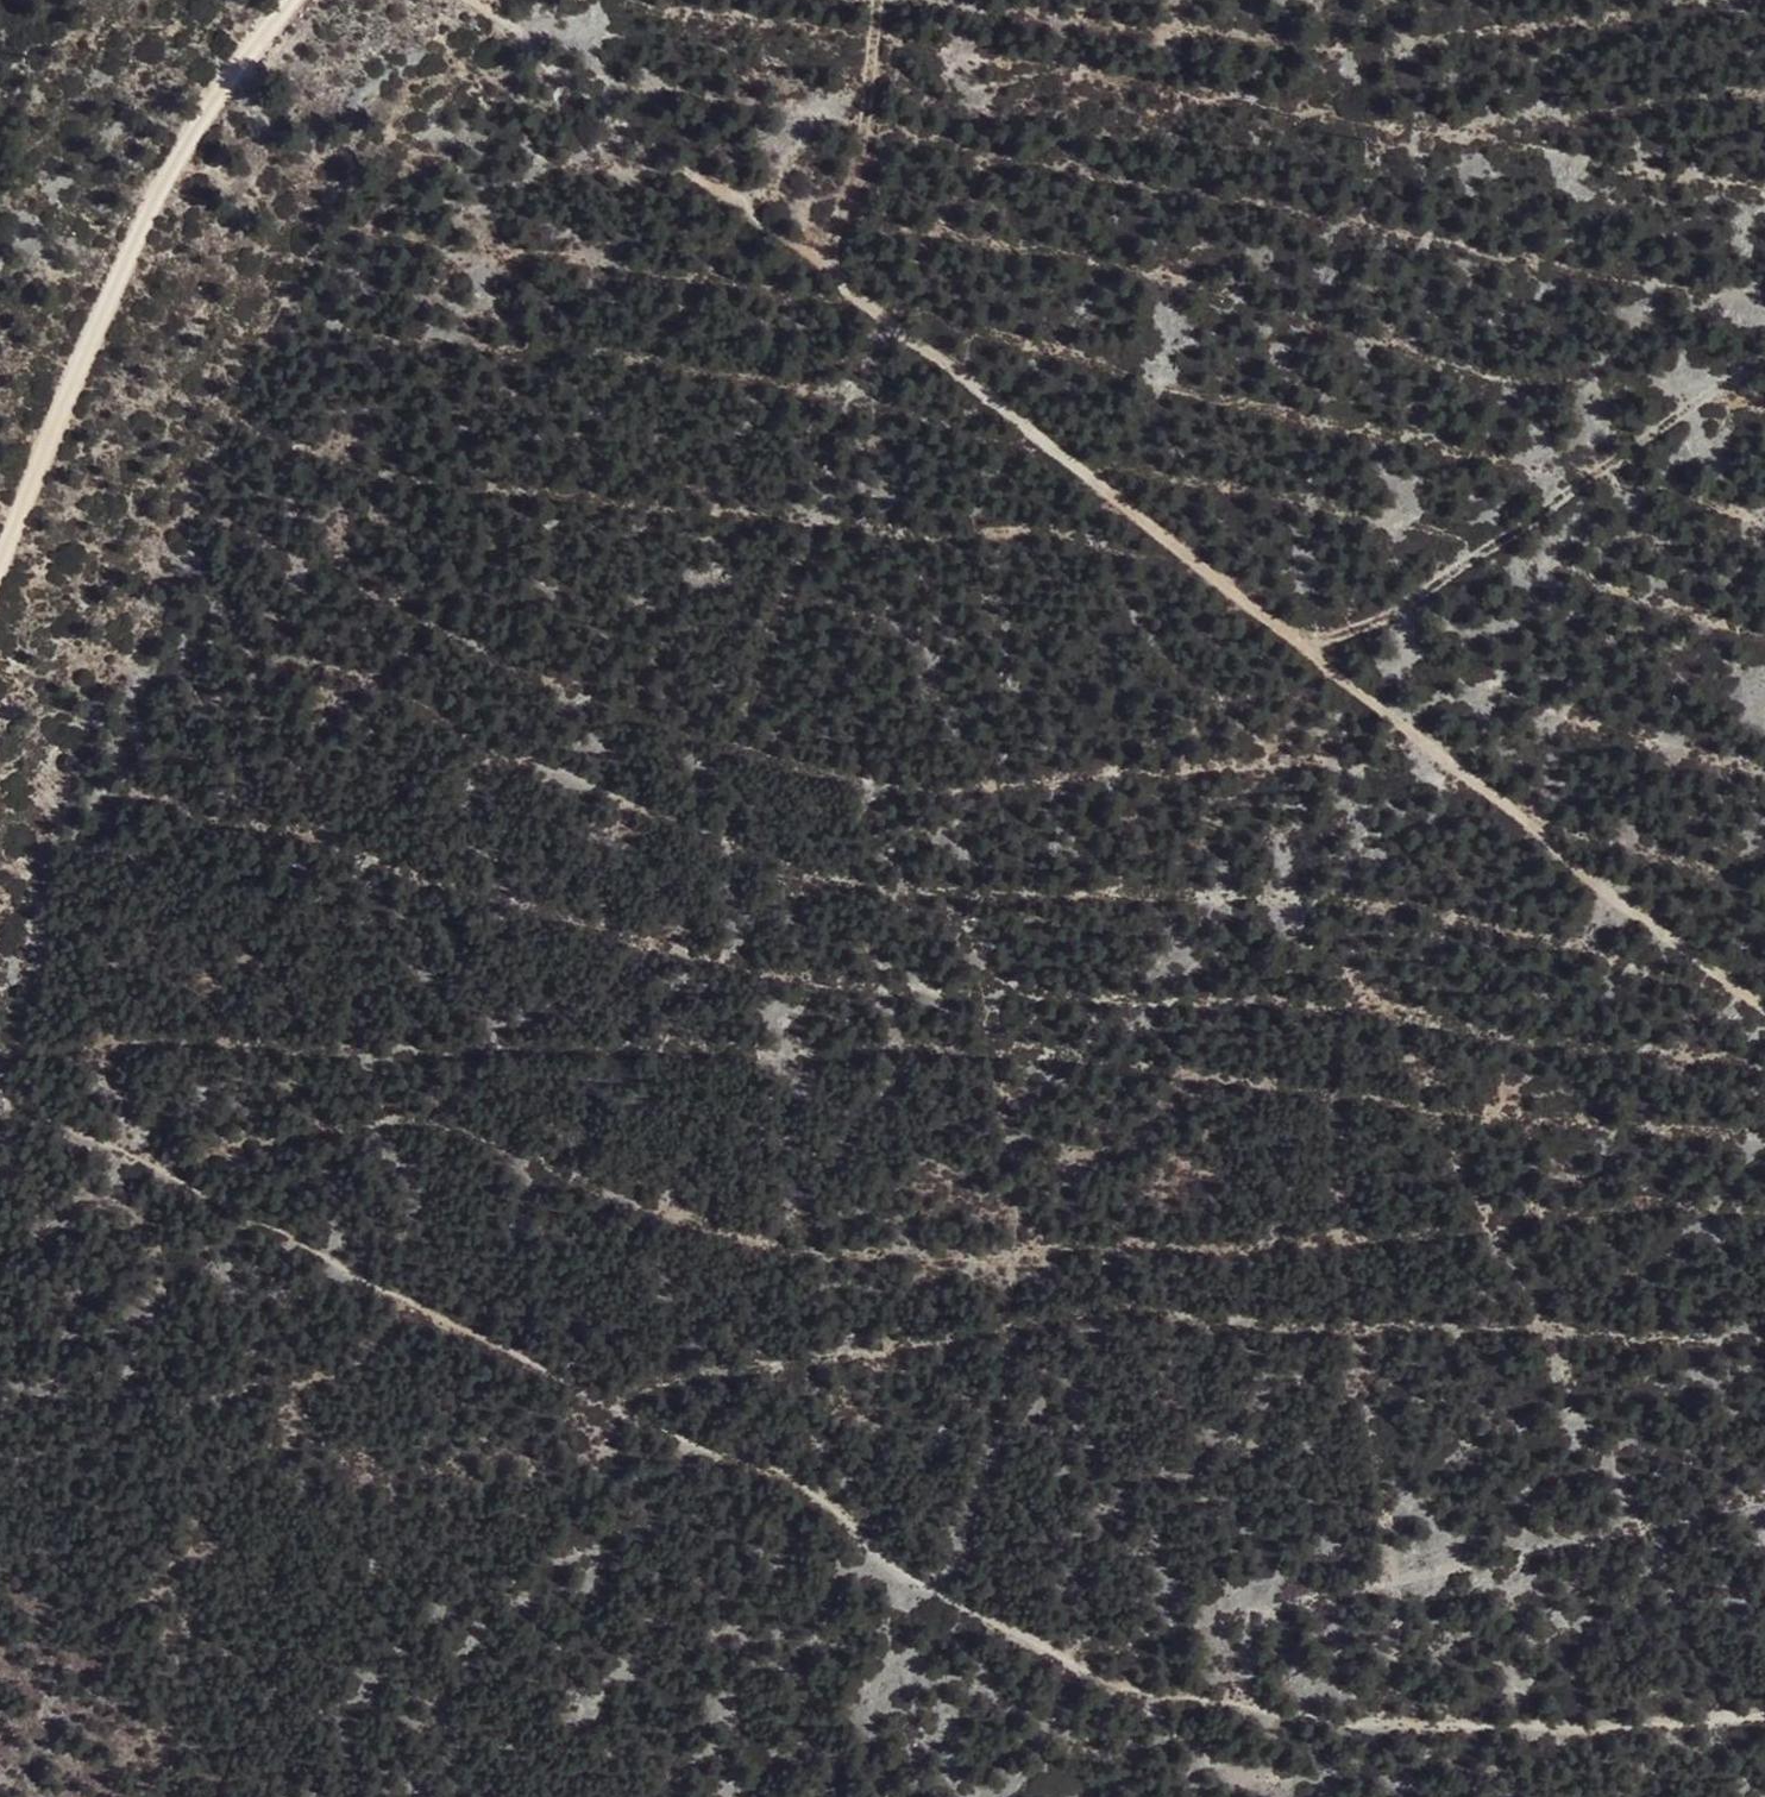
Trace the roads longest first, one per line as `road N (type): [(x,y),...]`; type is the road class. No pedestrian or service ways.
road 1 (track): [(294,0),(201,122),(91,338),(0,607)]
road 2 (track): [(1295,641),(1323,641),(1388,615),(1764,361)]
road 3 (track): [(833,274),(830,228),(862,138),(877,0)]

